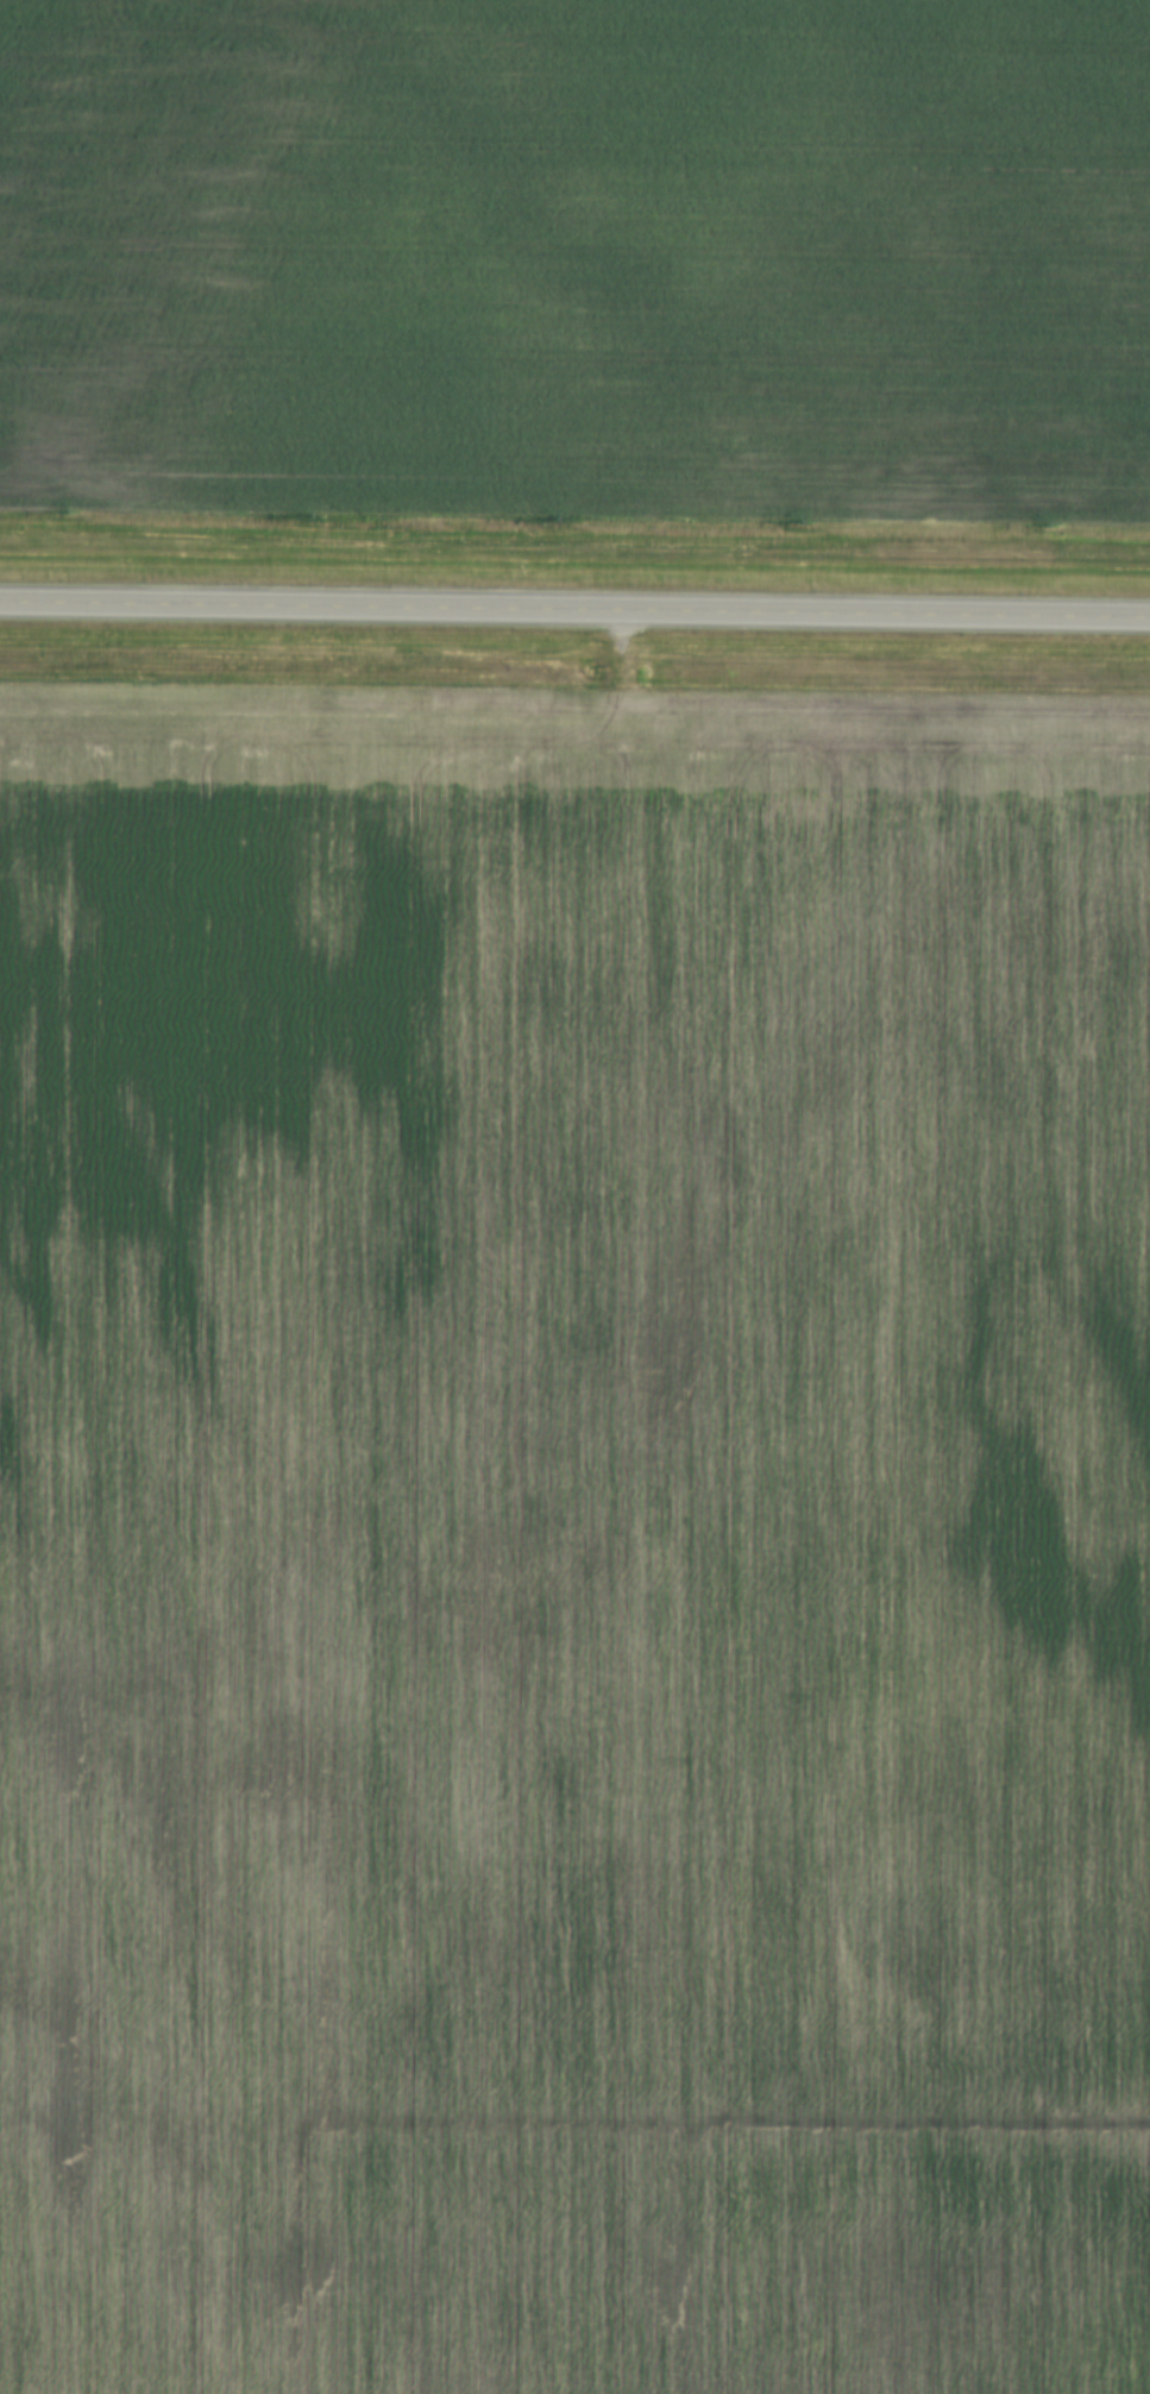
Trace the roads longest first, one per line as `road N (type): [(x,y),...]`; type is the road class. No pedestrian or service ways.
road 1 (primary): [(1149,621),(0,609)]

